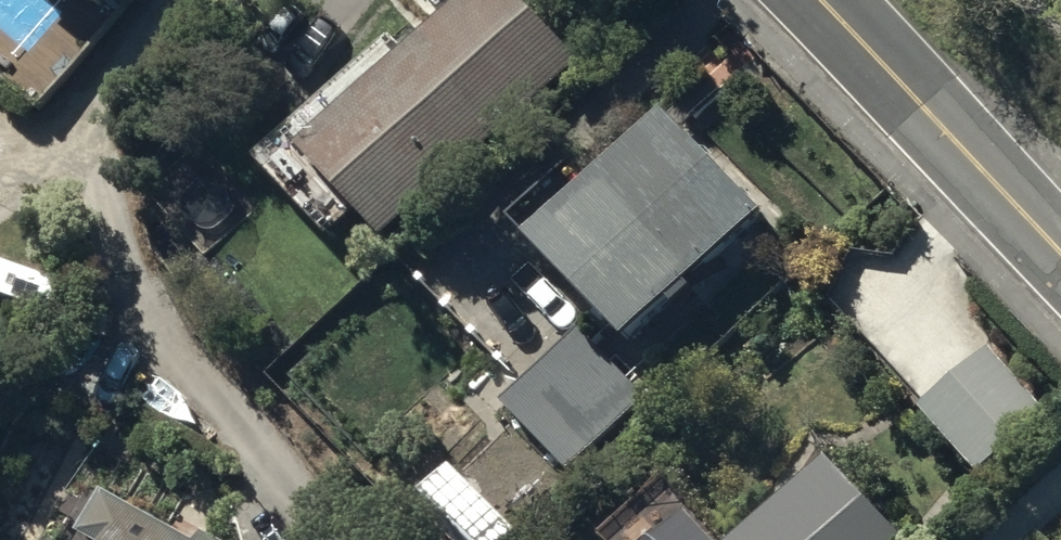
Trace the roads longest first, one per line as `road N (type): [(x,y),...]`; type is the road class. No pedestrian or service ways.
road 1 (secondary): [(1060,250),(824,0)]

